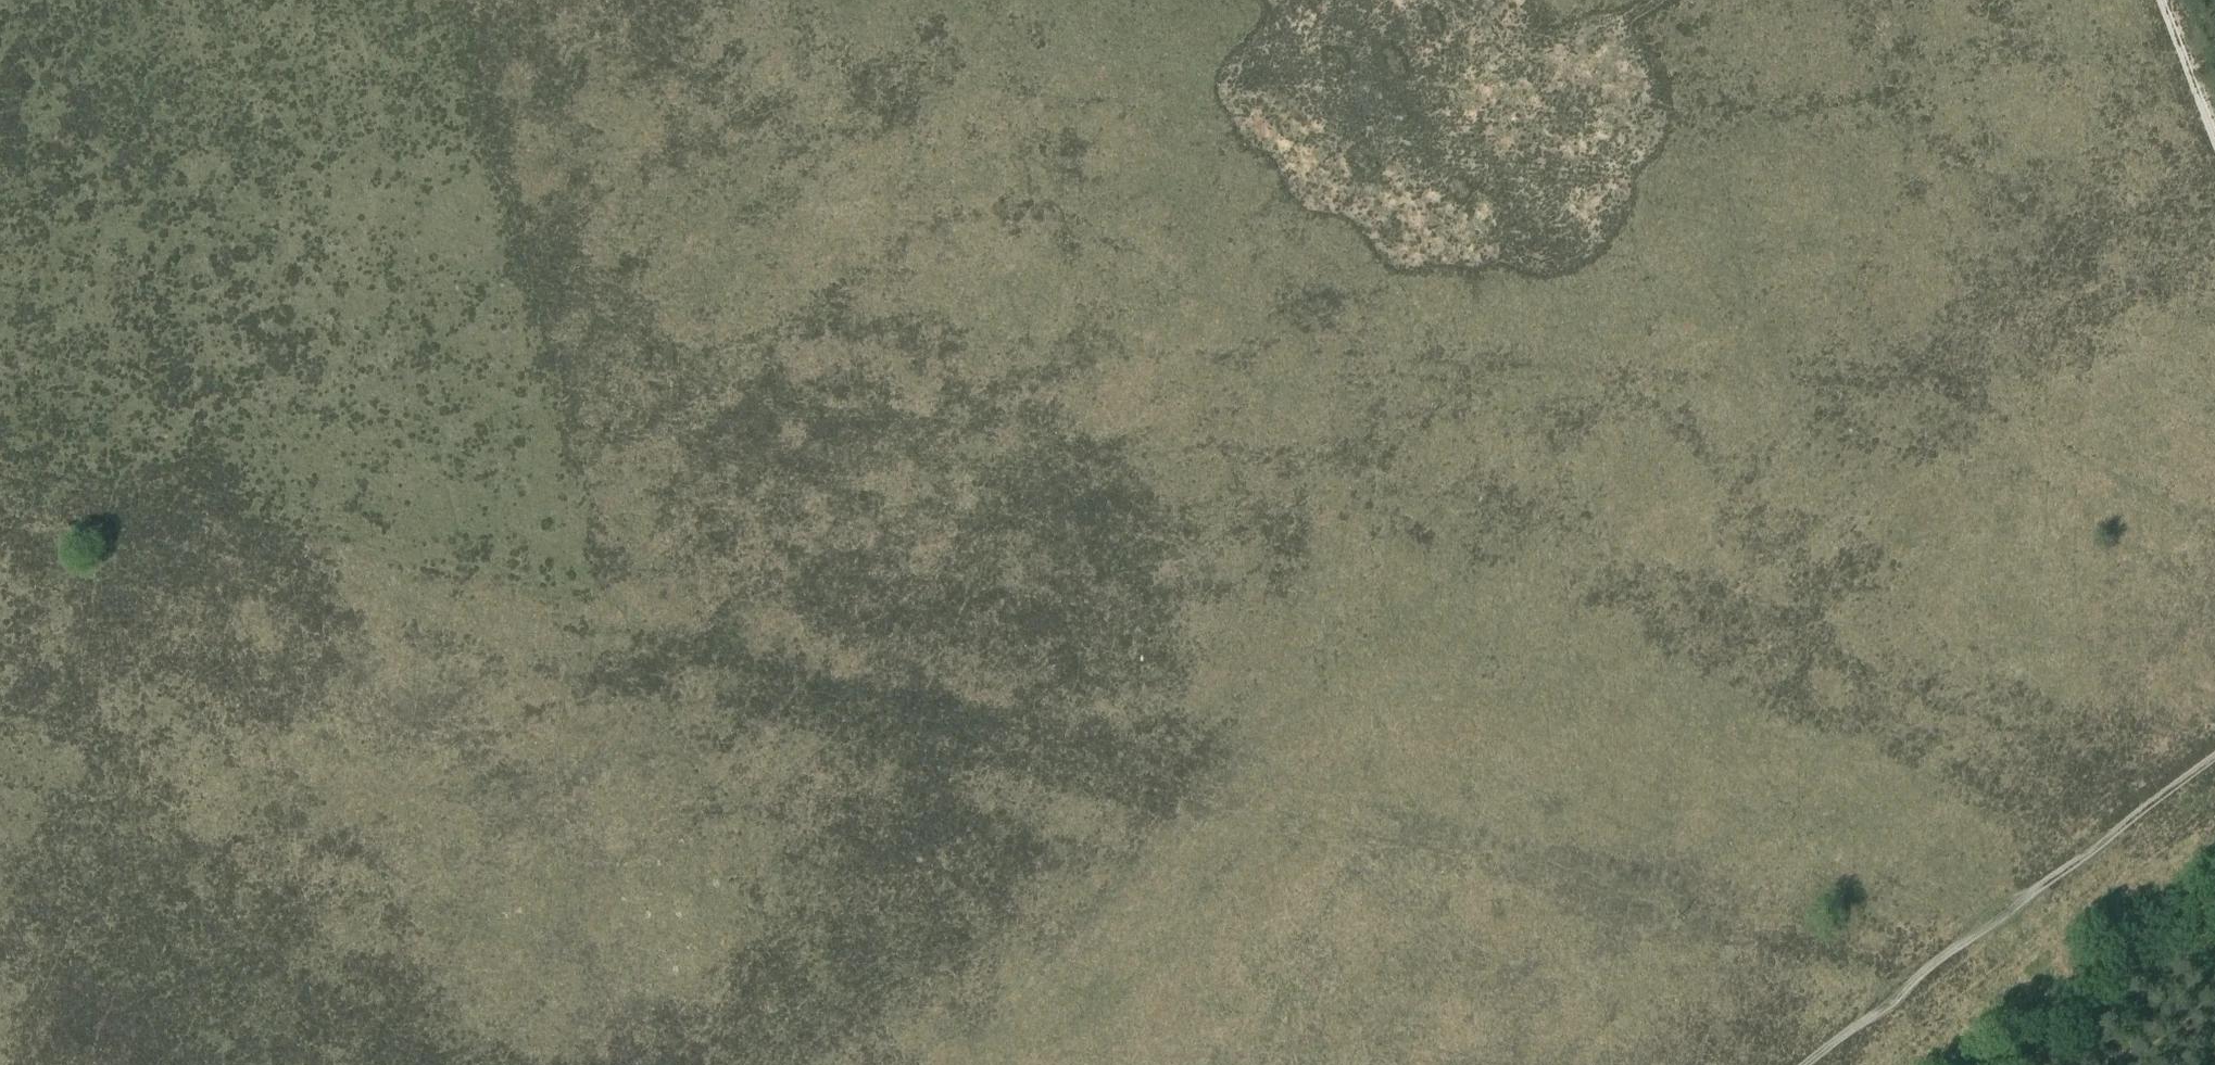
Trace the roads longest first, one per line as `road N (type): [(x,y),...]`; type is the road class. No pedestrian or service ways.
road 1 (track): [(1805,1064),(2214,756)]
road 2 (track): [(2214,140),(2159,0)]

